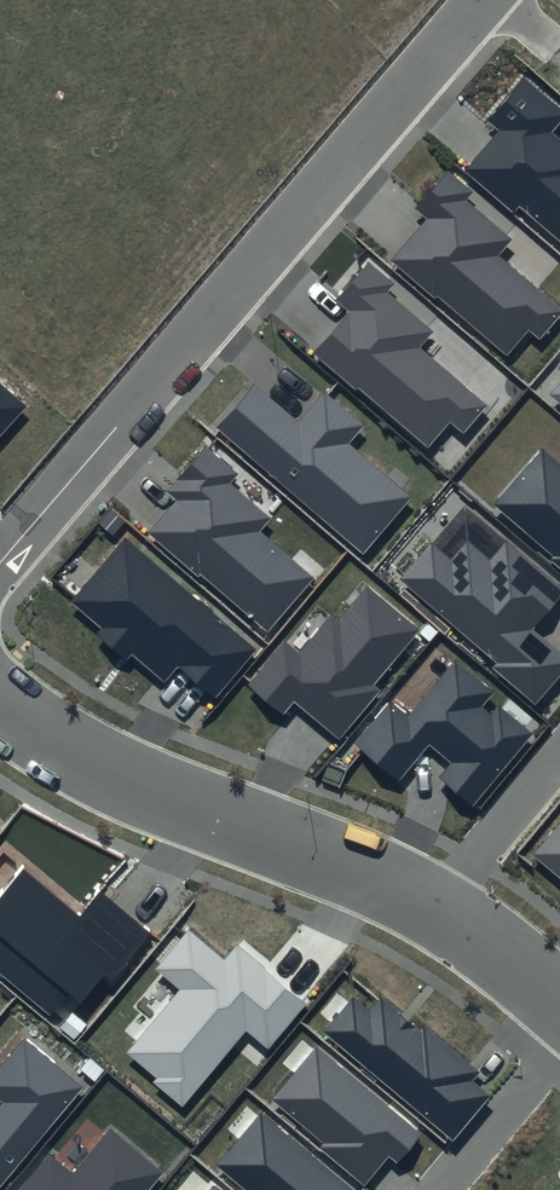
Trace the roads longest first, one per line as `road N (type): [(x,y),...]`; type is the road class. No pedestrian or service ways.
road 1 (residential): [(0,561),(480,0)]
road 2 (residential): [(0,705),(70,750),(334,854),(427,901)]
road 3 (residential): [(427,901),(559,747)]
road 4 (residential): [(559,1045),(439,1189)]
road 5 (residential): [(427,901),(559,998)]

